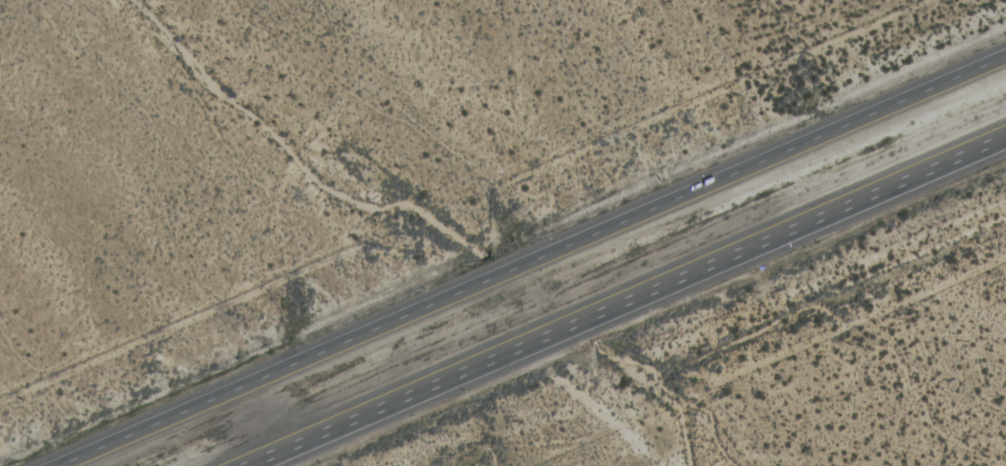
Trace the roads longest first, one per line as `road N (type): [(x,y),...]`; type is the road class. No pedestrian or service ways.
road 1 (motorway): [(1005,54),(57,465)]
road 2 (motorway): [(242,465),(1005,133)]

